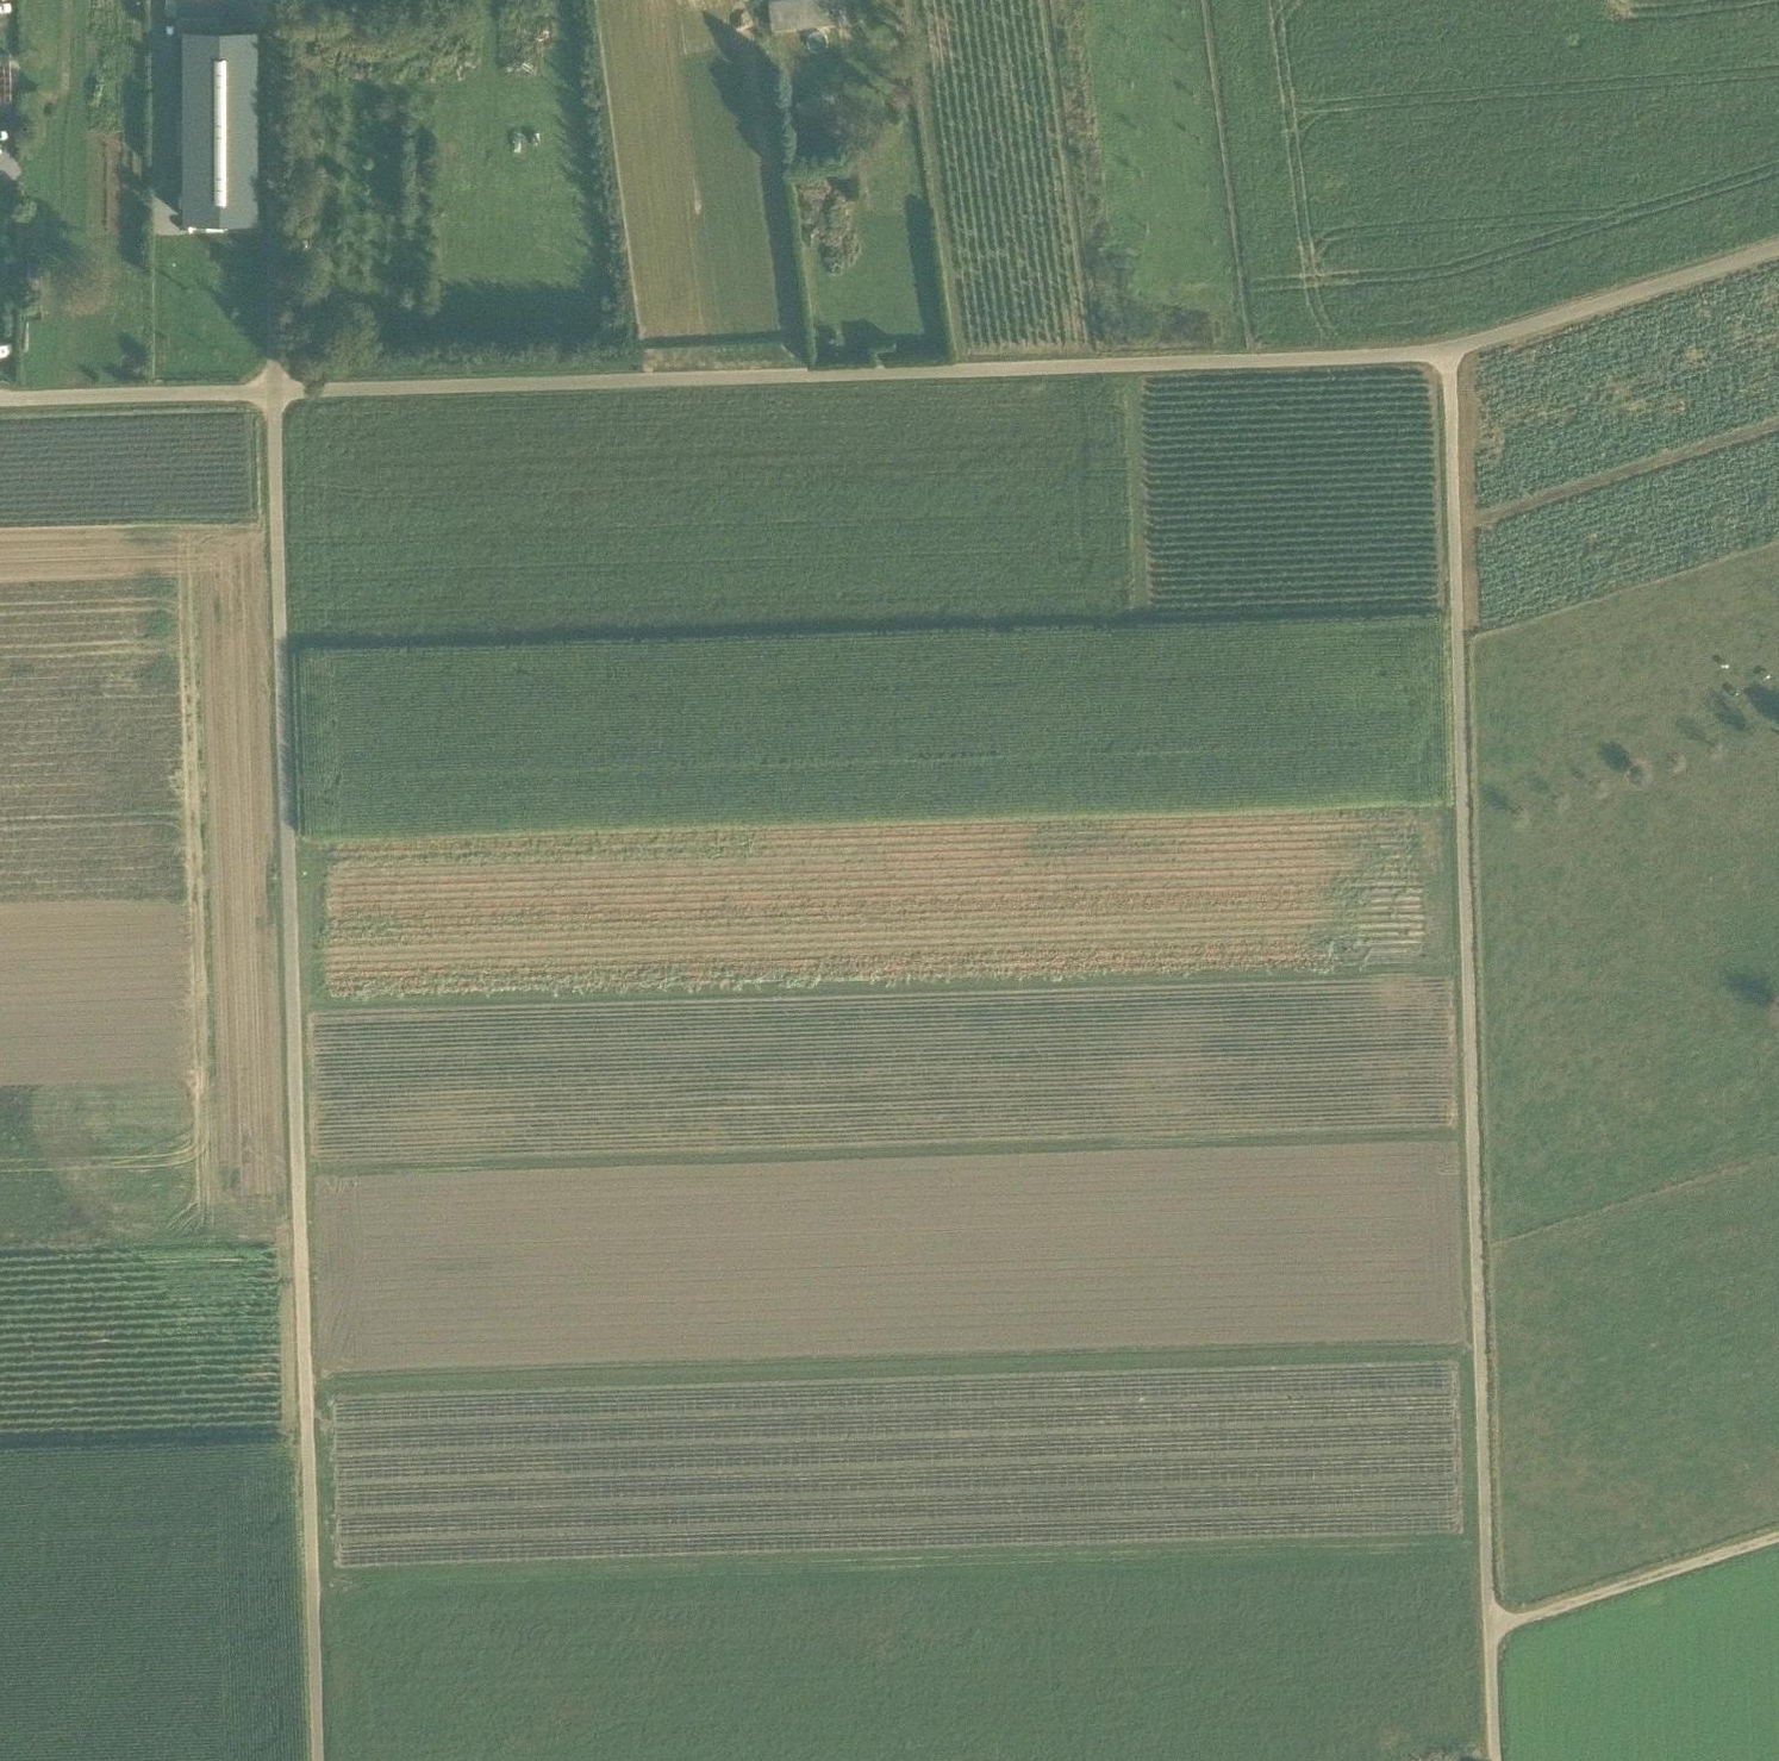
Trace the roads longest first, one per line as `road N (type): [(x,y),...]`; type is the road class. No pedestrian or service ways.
road 1 (track): [(1778,250),(1449,353),(274,390)]
road 2 (track): [(1449,353),(1492,1760)]
road 3 (track): [(320,1760),(274,390)]
road 4 (track): [(273,0),(274,390)]
road 5 (track): [(1488,1626),(1778,1535)]
road 6 (track): [(274,390),(0,400)]

